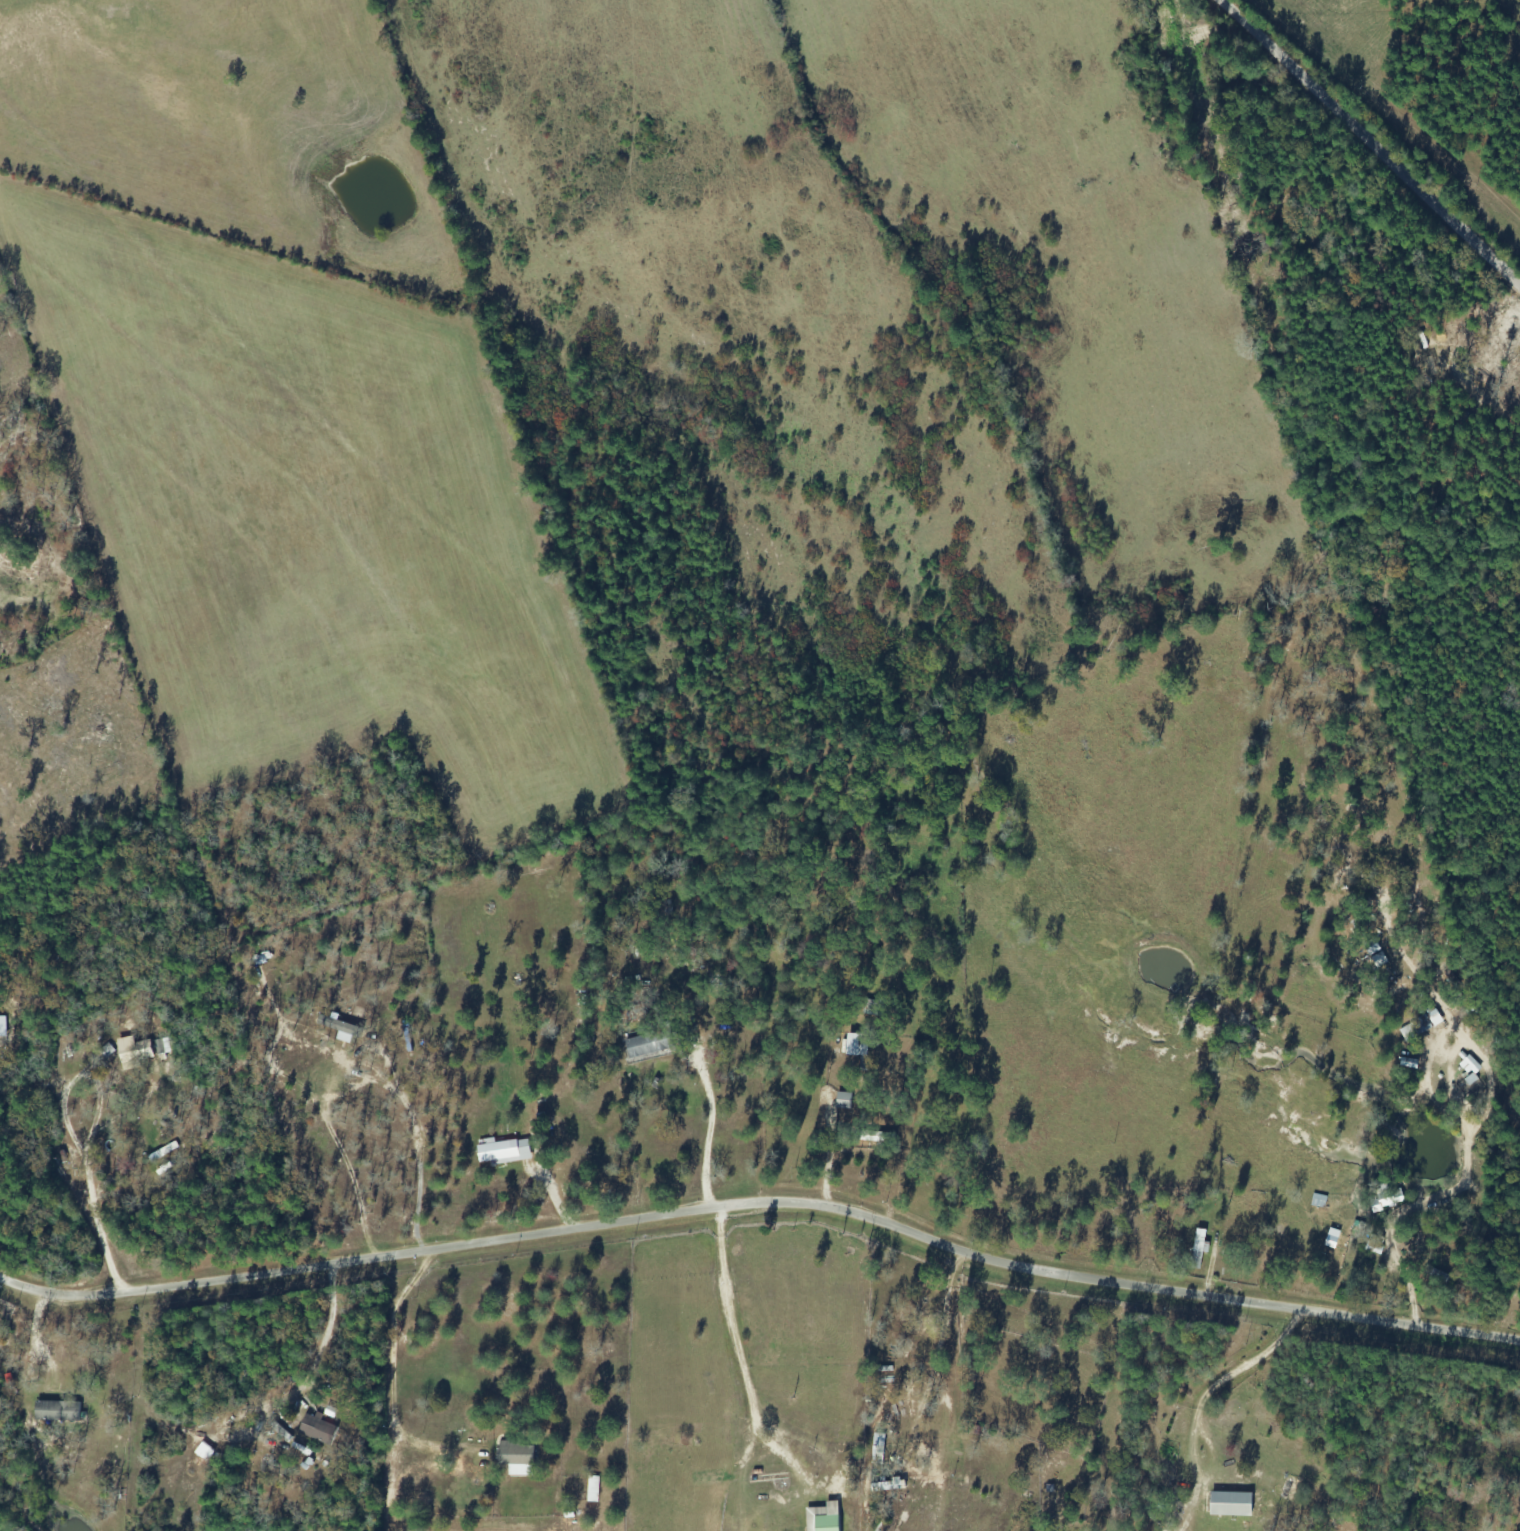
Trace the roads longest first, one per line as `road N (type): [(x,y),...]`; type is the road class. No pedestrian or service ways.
road 1 (residential): [(1519,1340),(1067,1274),(806,1202),(680,1211),(123,1291),(64,1293),(0,1277)]
road 2 (residential): [(1519,286),(1217,0)]

